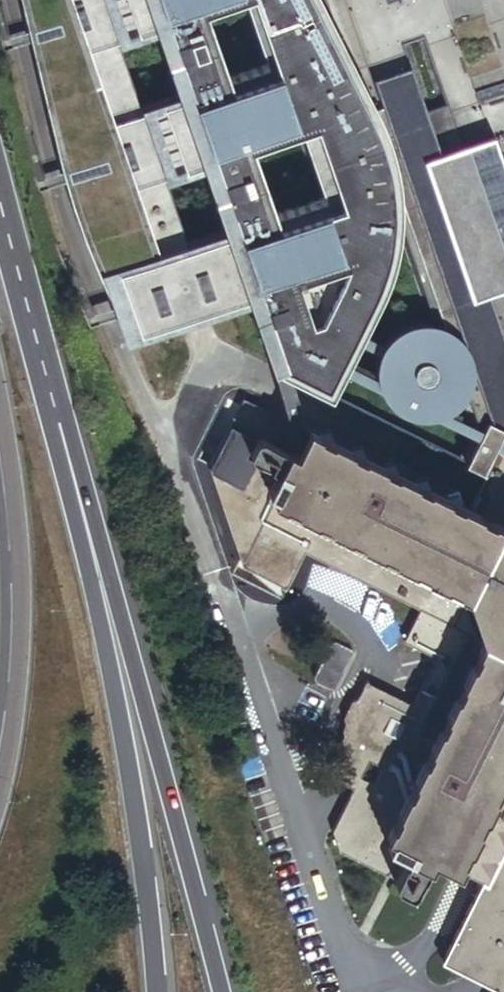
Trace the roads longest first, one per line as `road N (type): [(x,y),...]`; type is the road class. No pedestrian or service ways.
road 1 (trunk): [(226,991),(90,539)]
road 2 (trunk): [(157,991),(90,539)]
road 3 (trunk): [(0,415),(17,621),(0,767)]
road 4 (secondary): [(90,539),(0,200)]

